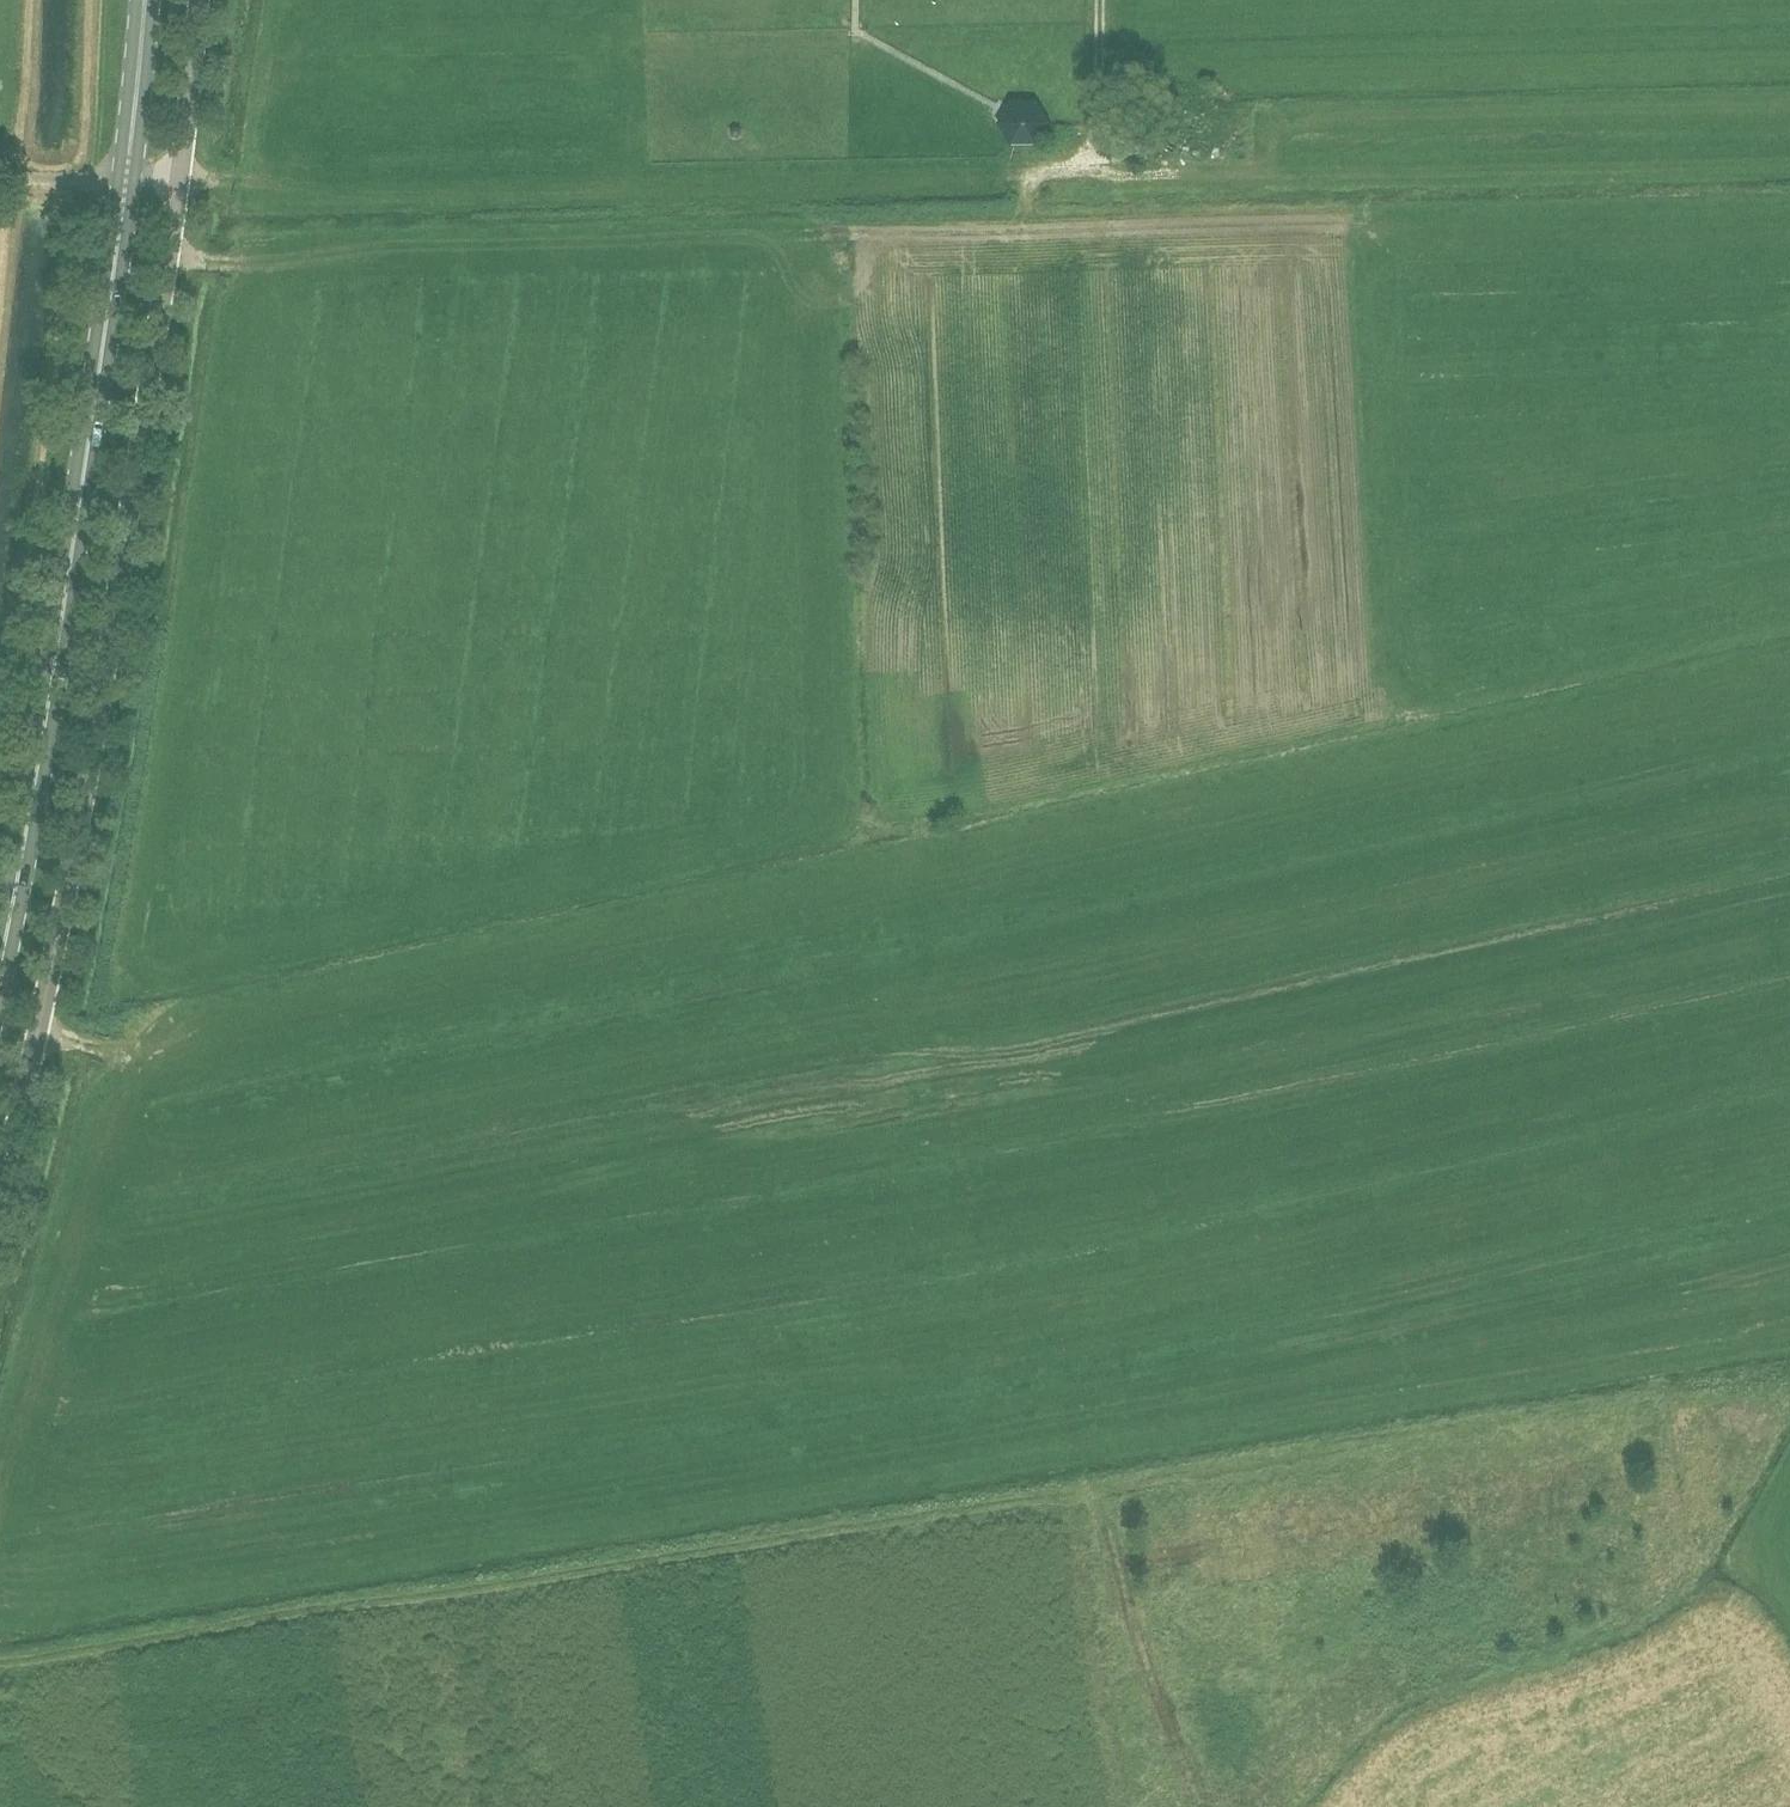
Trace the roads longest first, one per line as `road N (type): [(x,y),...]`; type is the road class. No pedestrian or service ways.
road 1 (unclassified): [(0,1169),(35,1045),(148,396),(197,0)]
road 2 (primary): [(0,949),(49,722),(146,0)]

